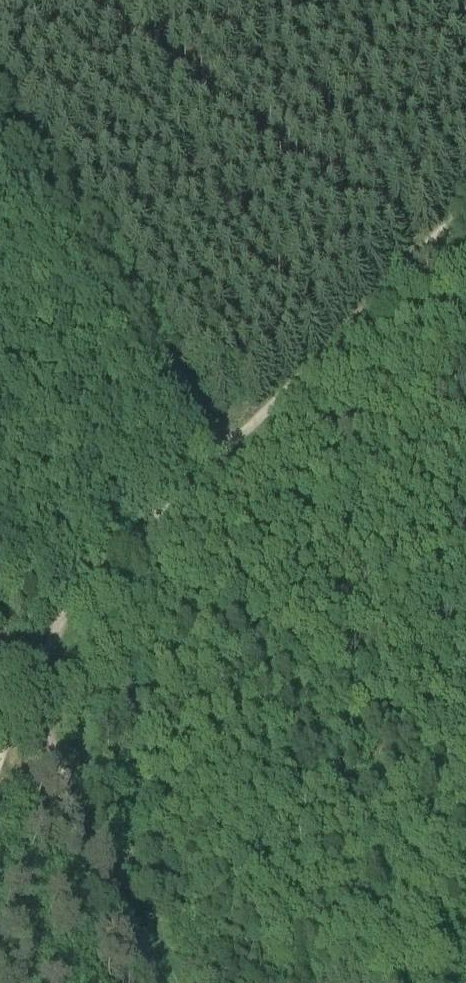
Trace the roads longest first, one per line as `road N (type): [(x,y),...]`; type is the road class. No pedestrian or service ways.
road 1 (track): [(219,448),(465,196)]
road 2 (track): [(155,982),(26,684)]
road 3 (track): [(26,684),(71,597),(219,448)]

